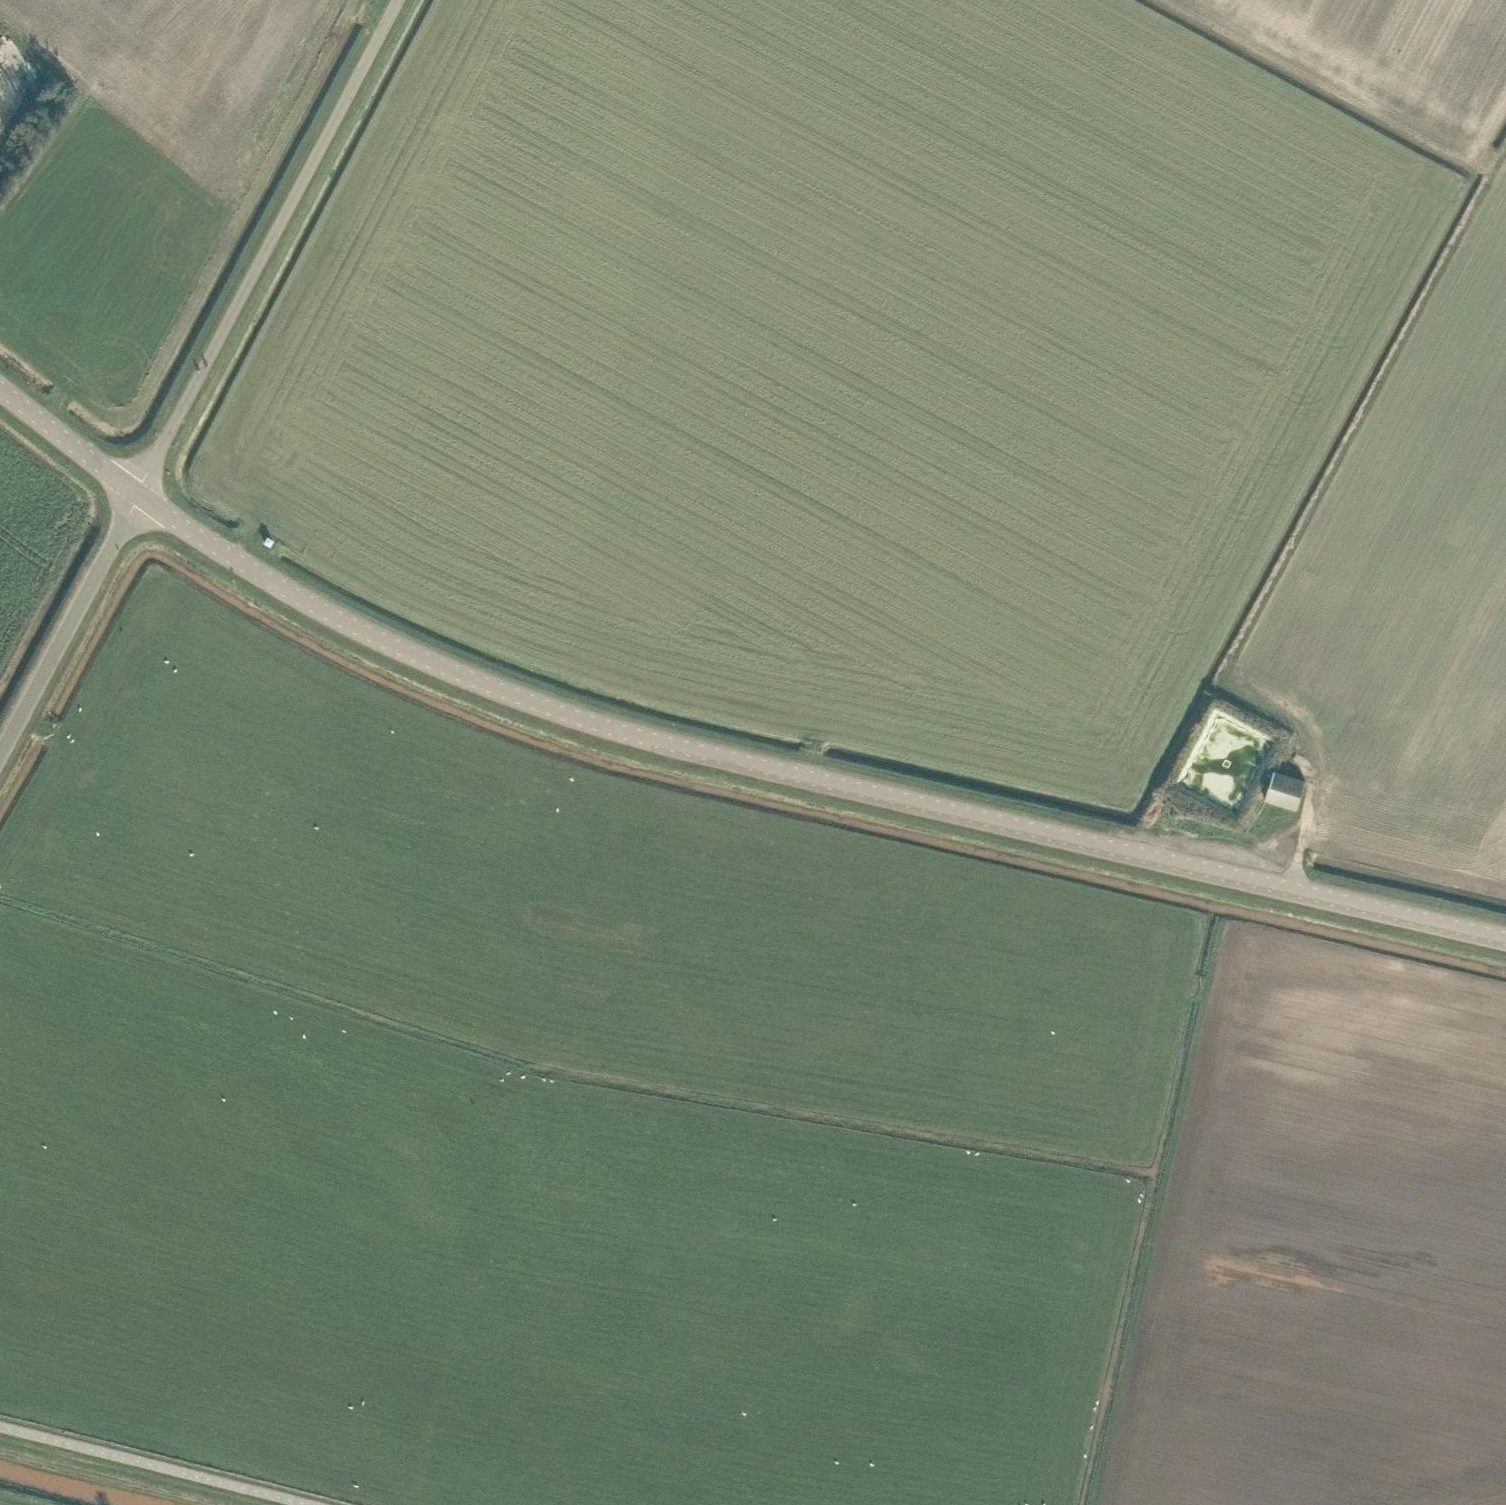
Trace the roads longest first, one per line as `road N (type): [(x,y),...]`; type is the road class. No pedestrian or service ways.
road 1 (tertiary): [(1505,936),(557,718),(375,641),(136,502)]
road 2 (unclassified): [(136,502),(263,199),(363,0)]
road 3 (unclassified): [(0,747),(136,502)]
road 4 (tertiary): [(136,502),(0,394)]

